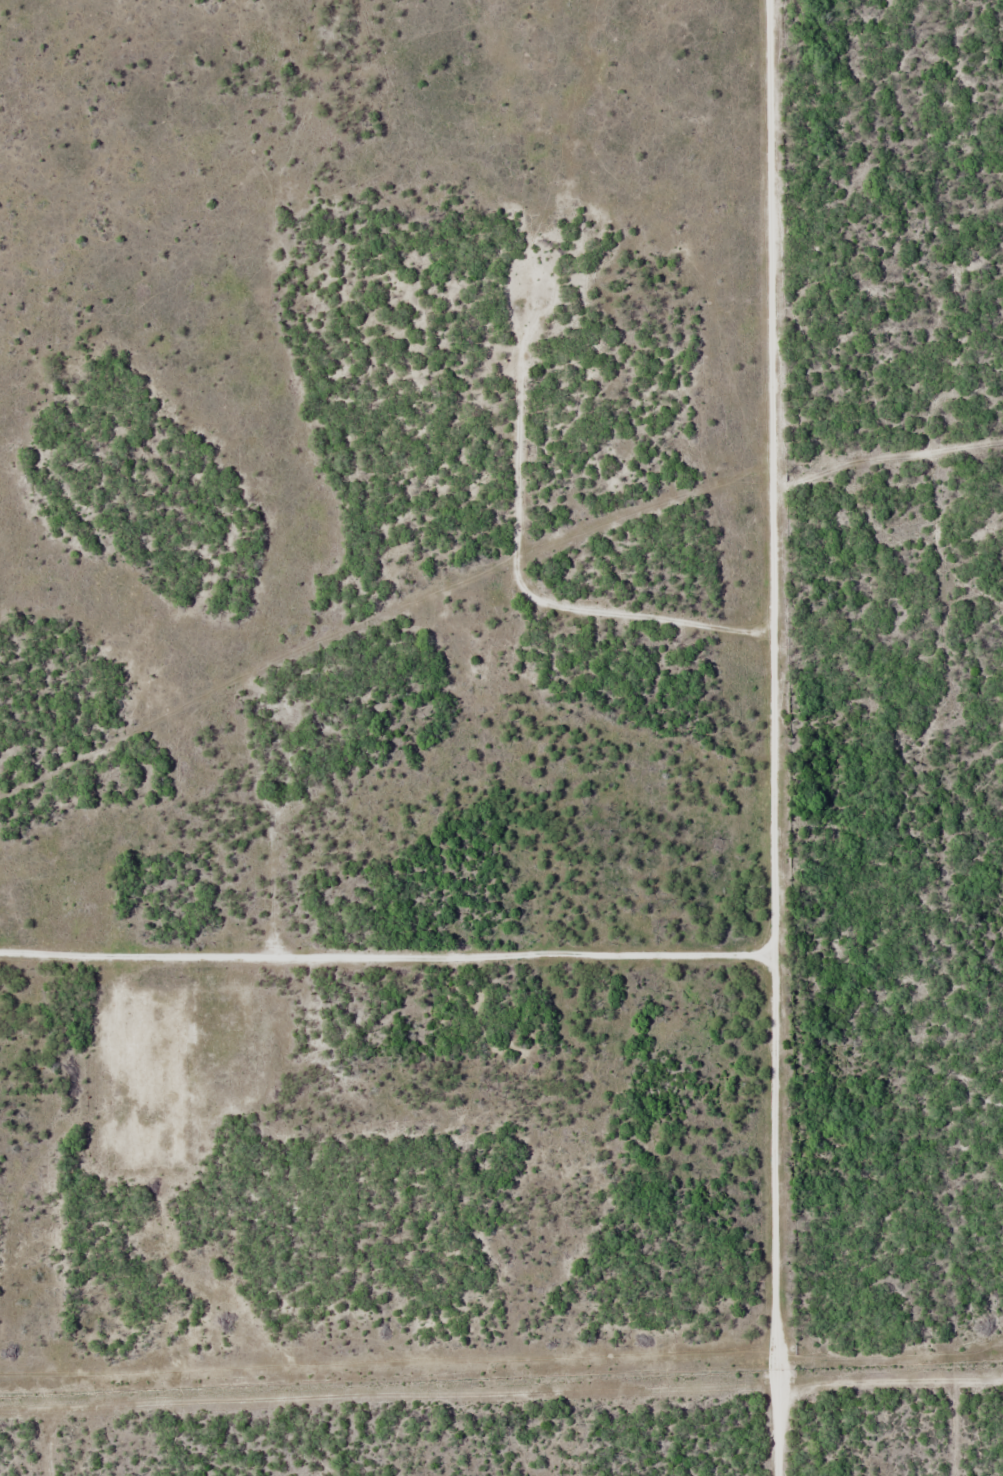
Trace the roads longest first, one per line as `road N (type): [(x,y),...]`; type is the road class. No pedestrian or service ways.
road 1 (residential): [(783,1475),(775,963),(785,481),(777,0)]
road 2 (residential): [(0,962),(775,963)]

